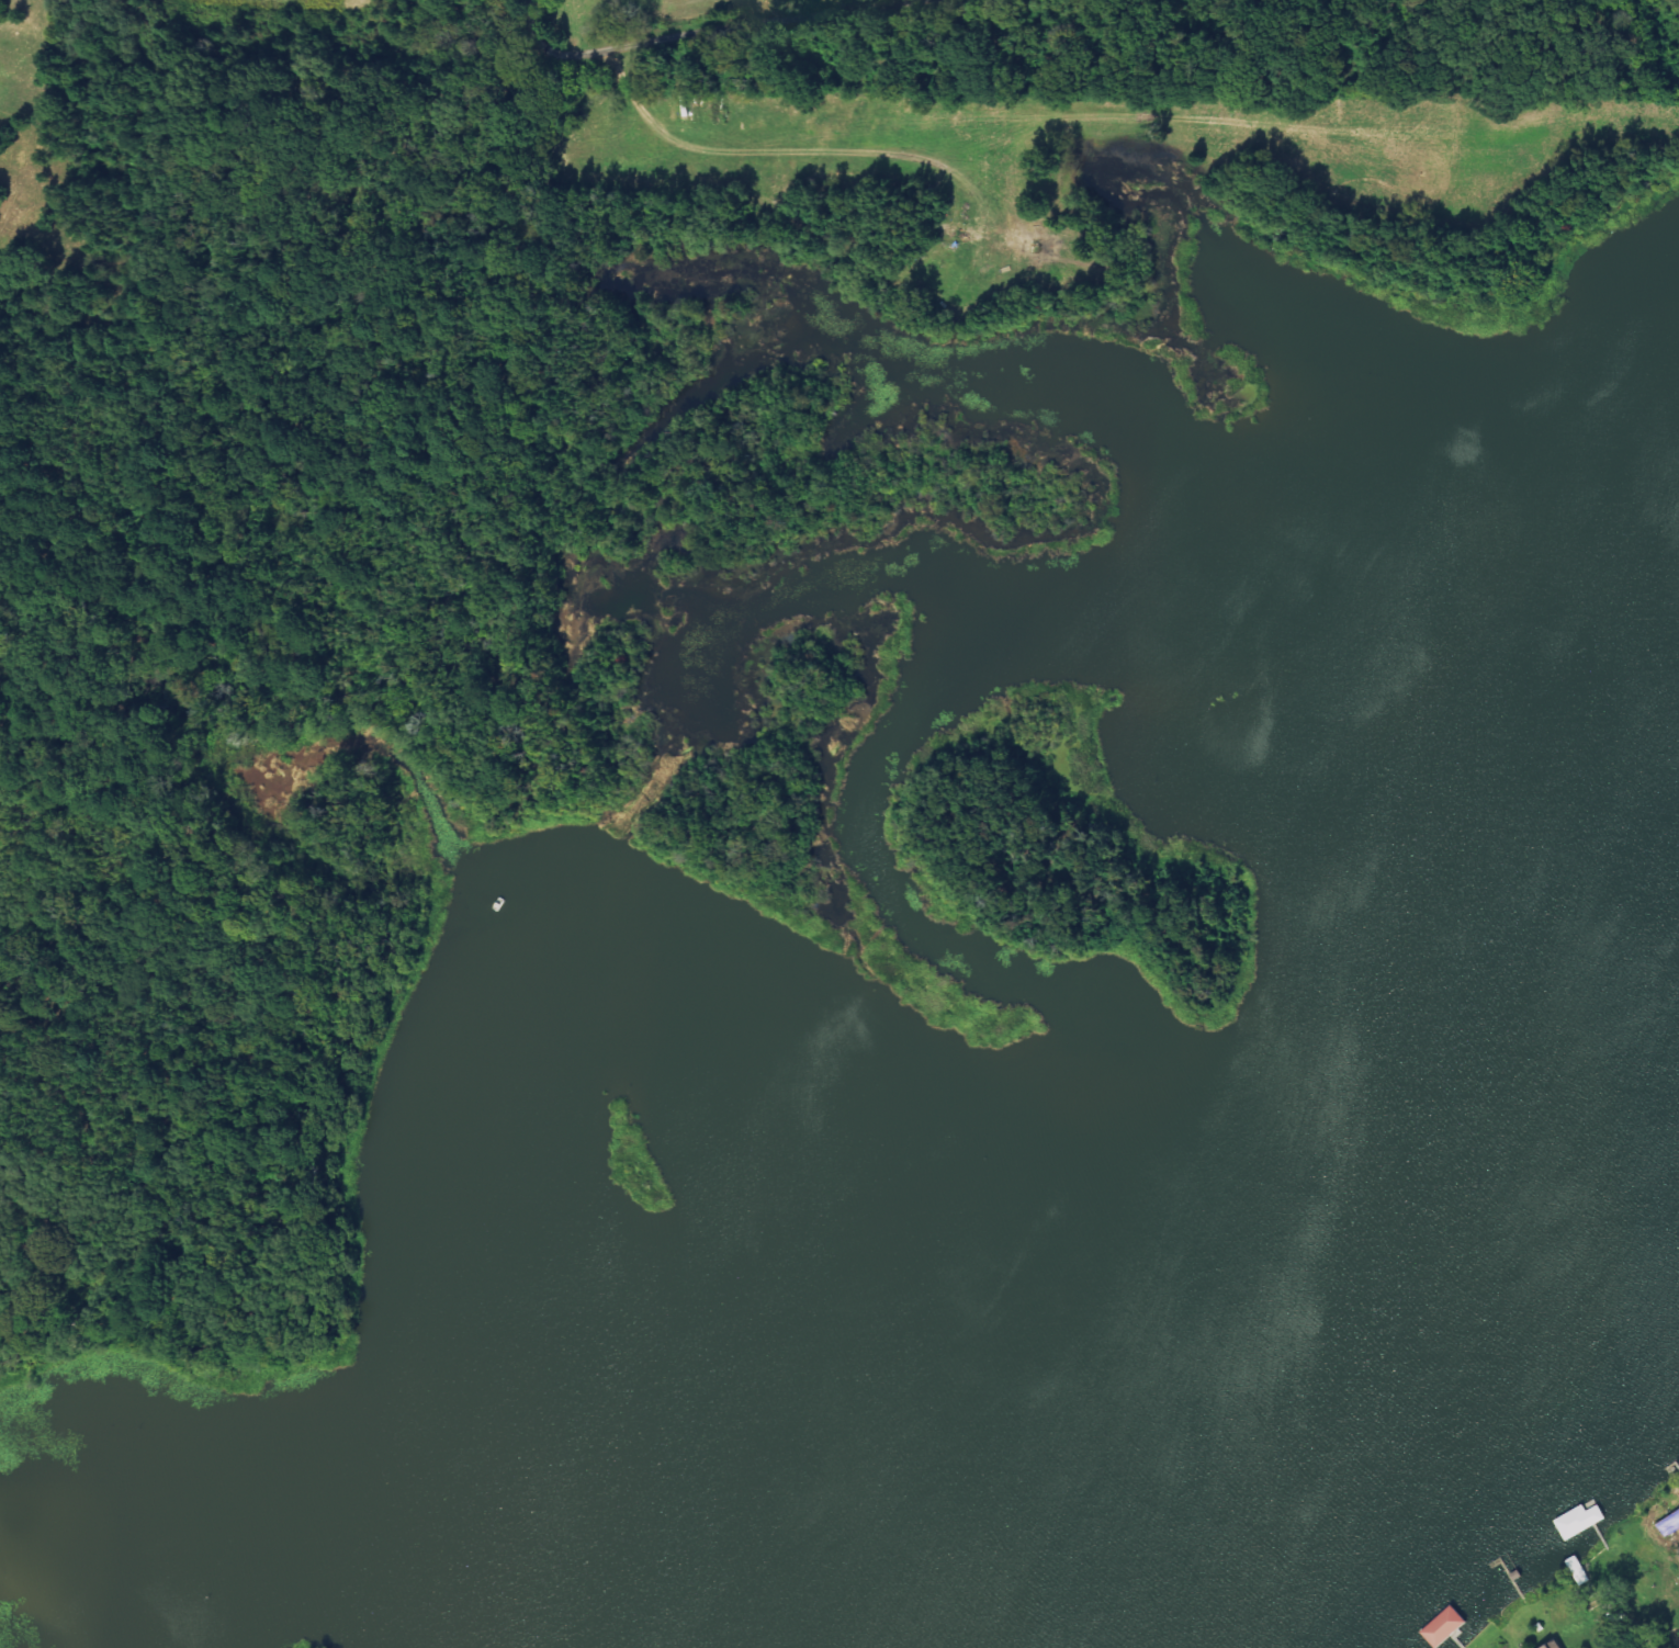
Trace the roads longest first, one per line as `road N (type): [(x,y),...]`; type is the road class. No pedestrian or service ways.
road 1 (residential): [(921,0),(554,57),(523,33),(516,0)]

